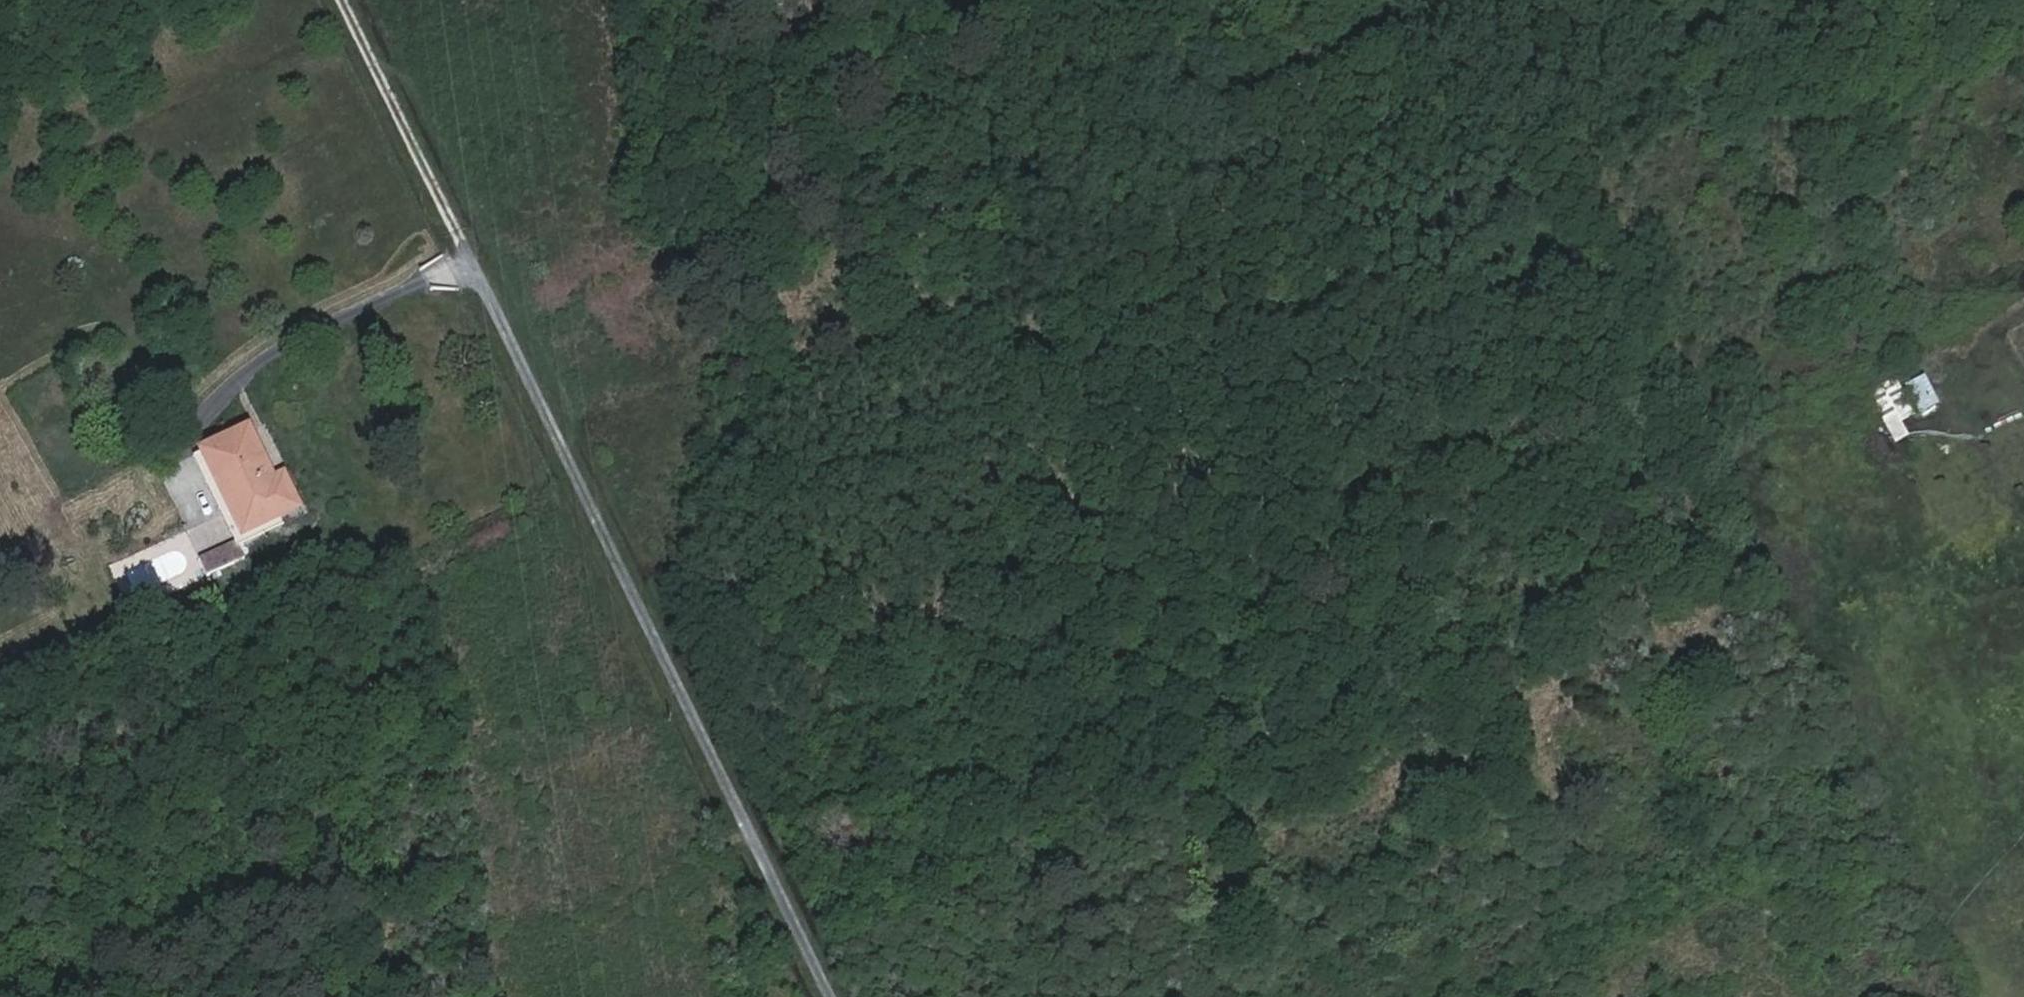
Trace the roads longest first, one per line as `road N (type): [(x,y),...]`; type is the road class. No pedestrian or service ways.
road 1 (residential): [(480,262),(842,996)]

